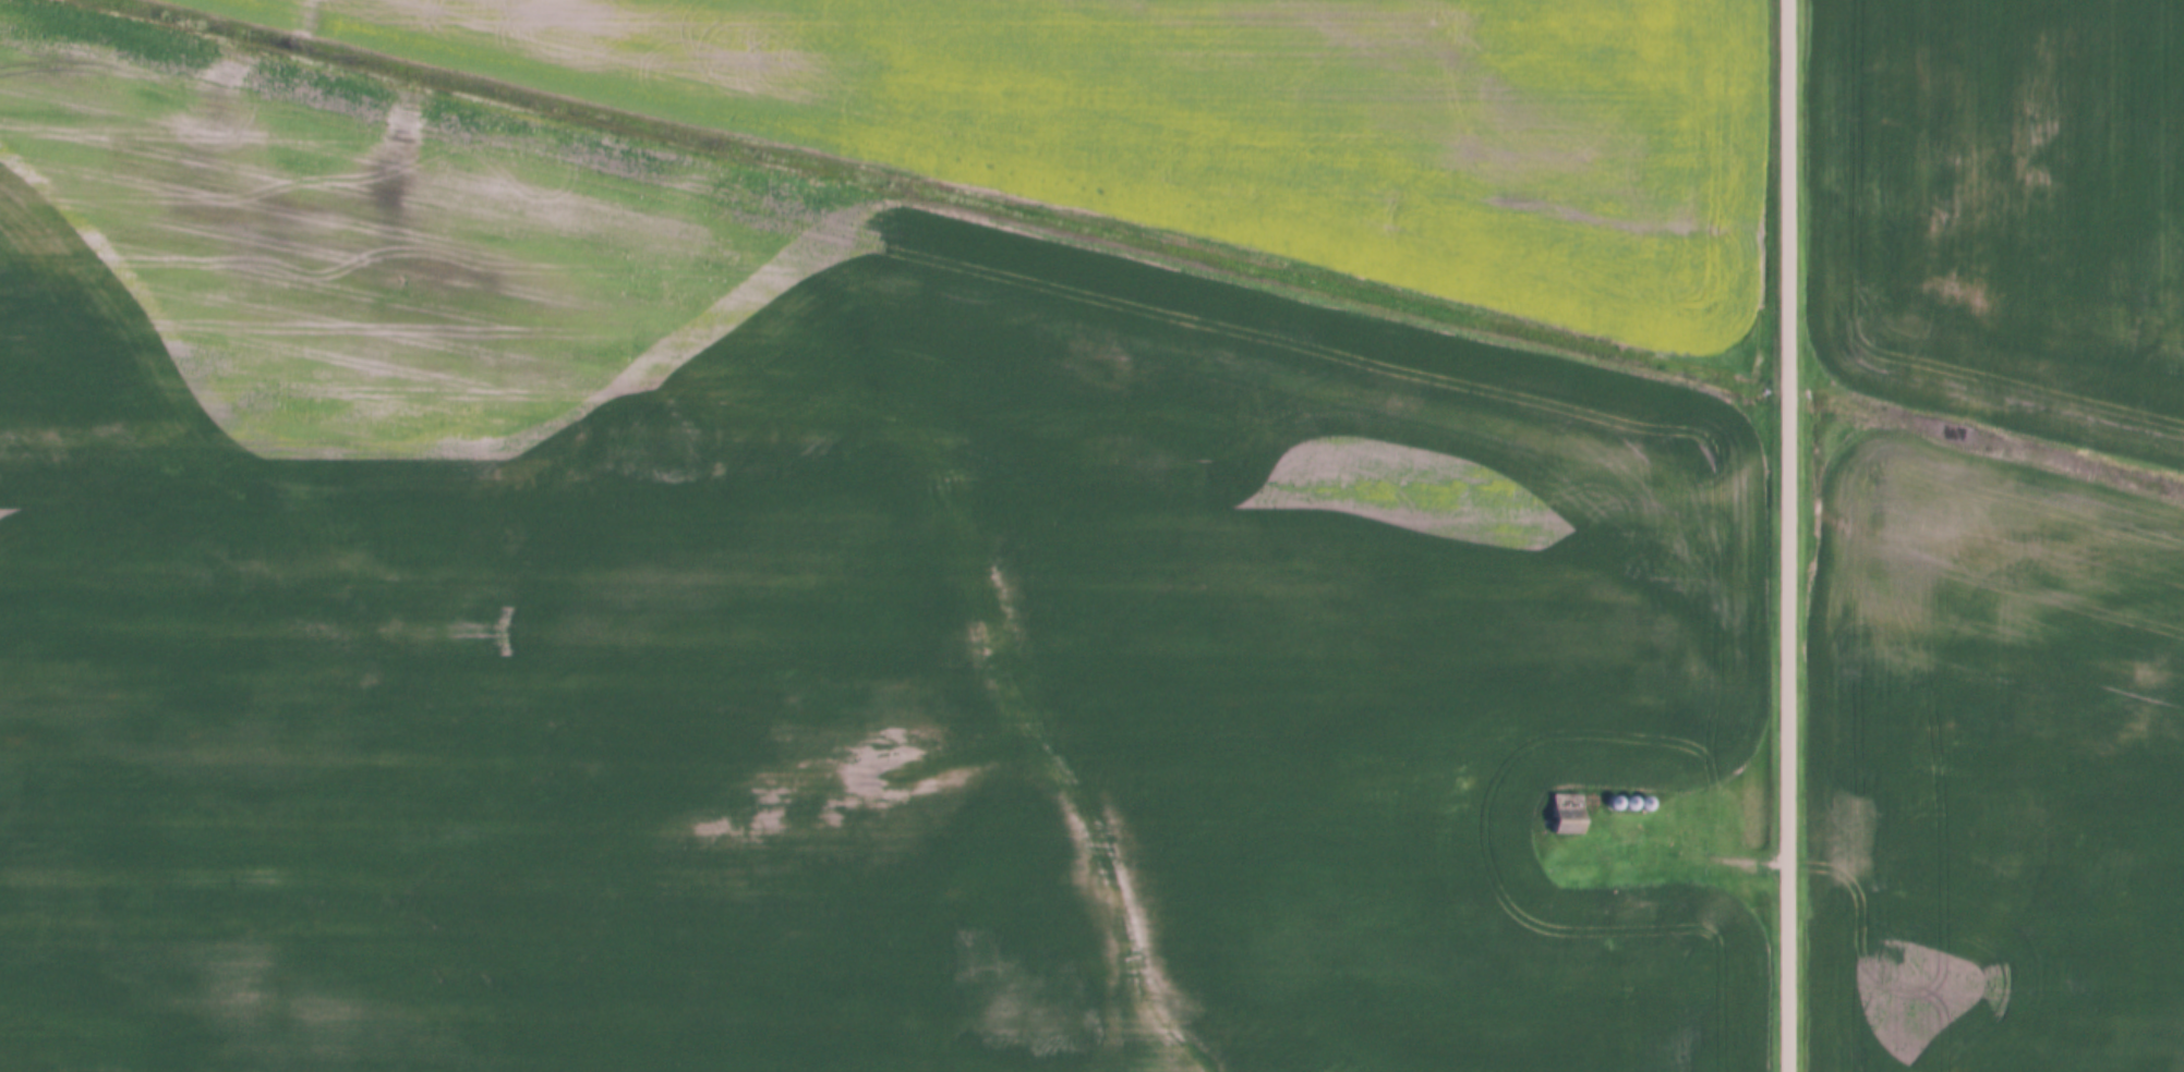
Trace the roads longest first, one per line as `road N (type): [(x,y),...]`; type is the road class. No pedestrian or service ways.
road 1 (residential): [(1792,1071),(1792,0)]

